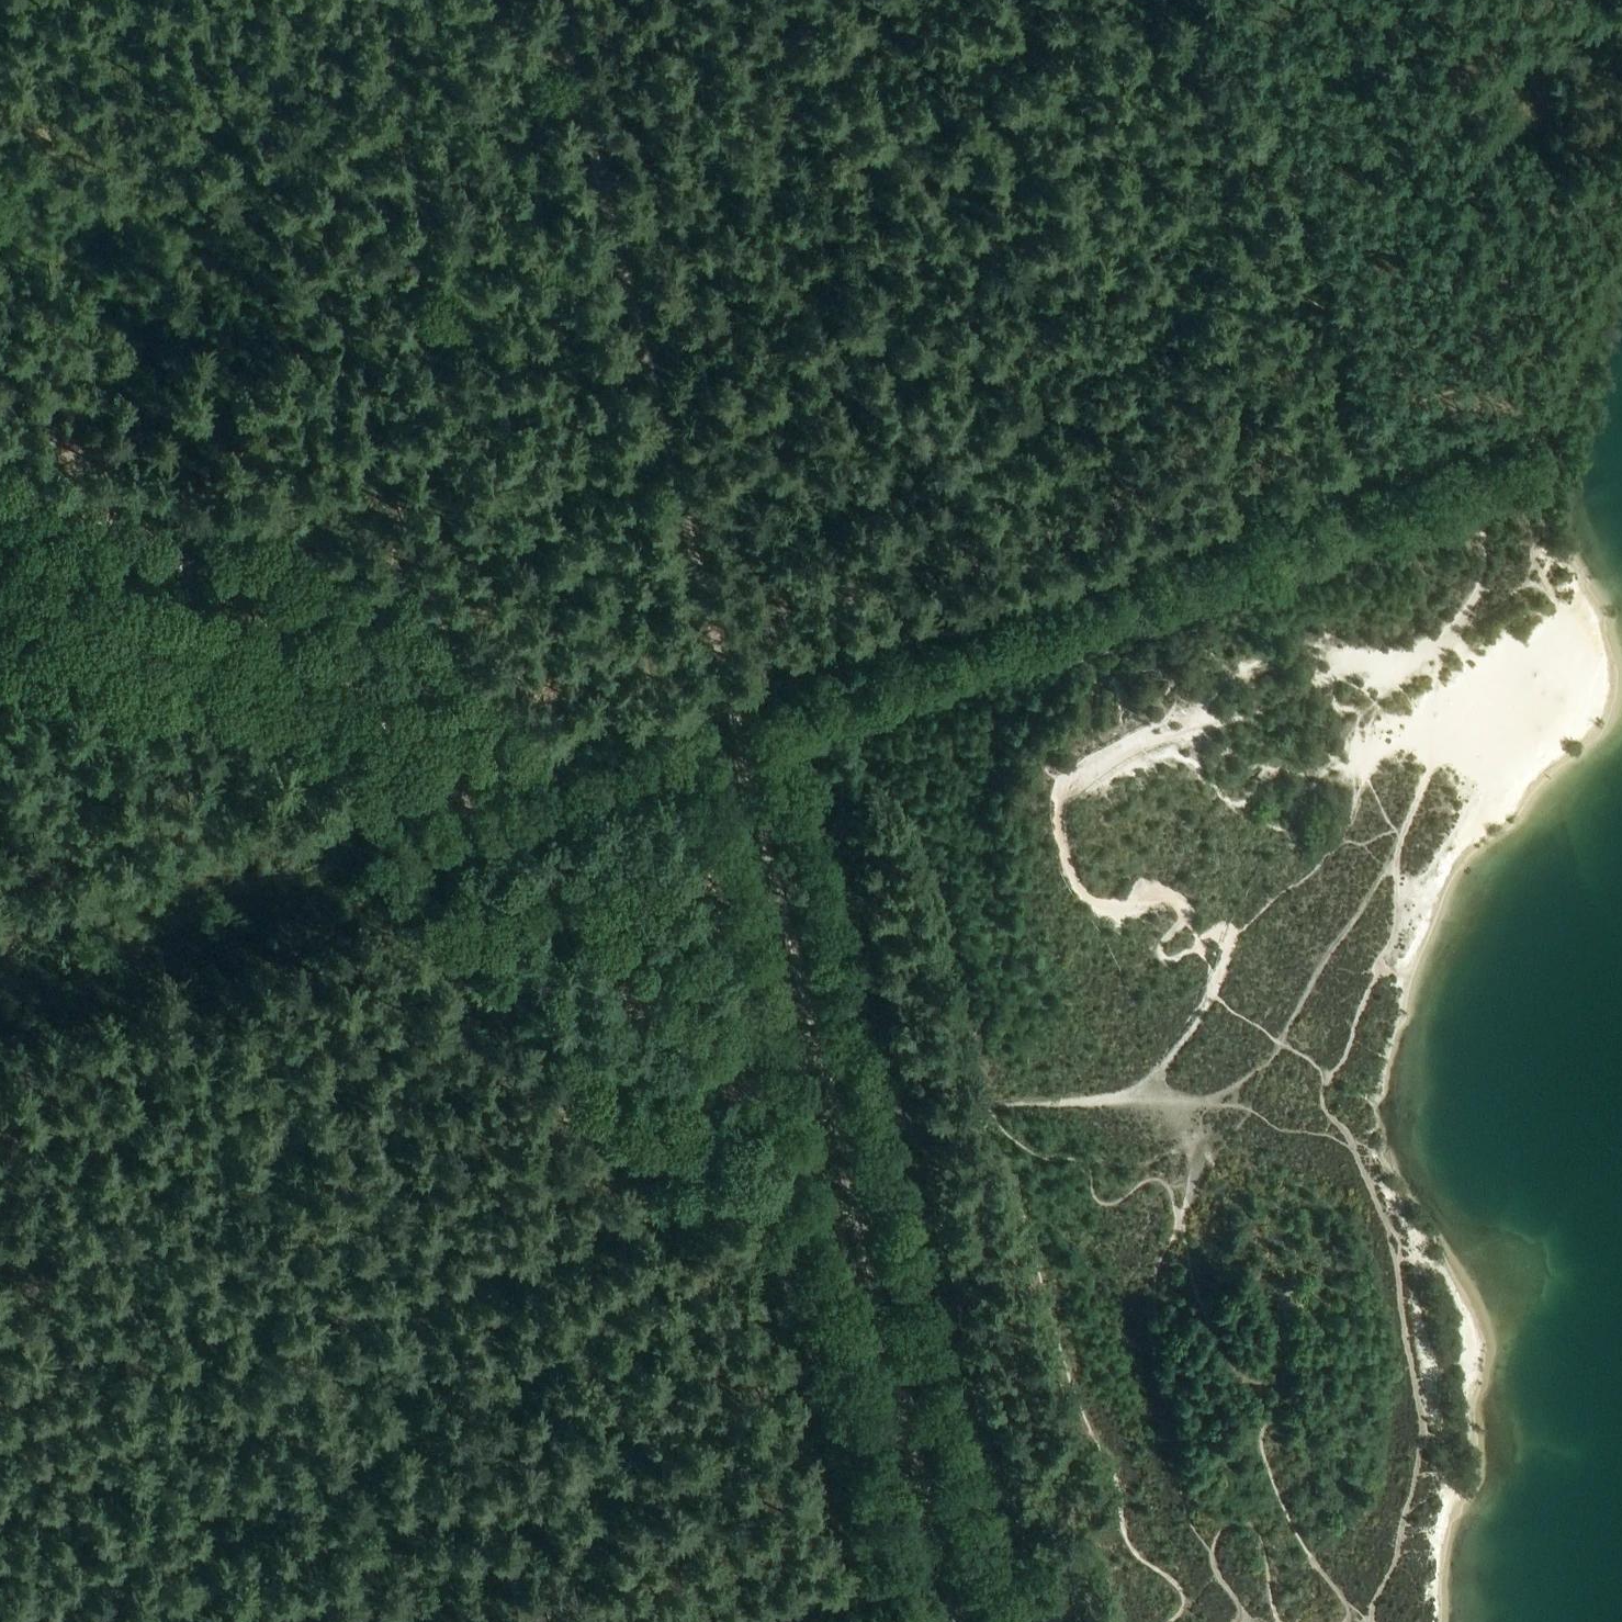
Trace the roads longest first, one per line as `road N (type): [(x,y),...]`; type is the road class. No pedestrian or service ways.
road 1 (track): [(298,643),(381,693),(846,1213)]
road 2 (track): [(846,1213),(861,1242),(956,1621)]
road 3 (track): [(0,569),(298,643)]

